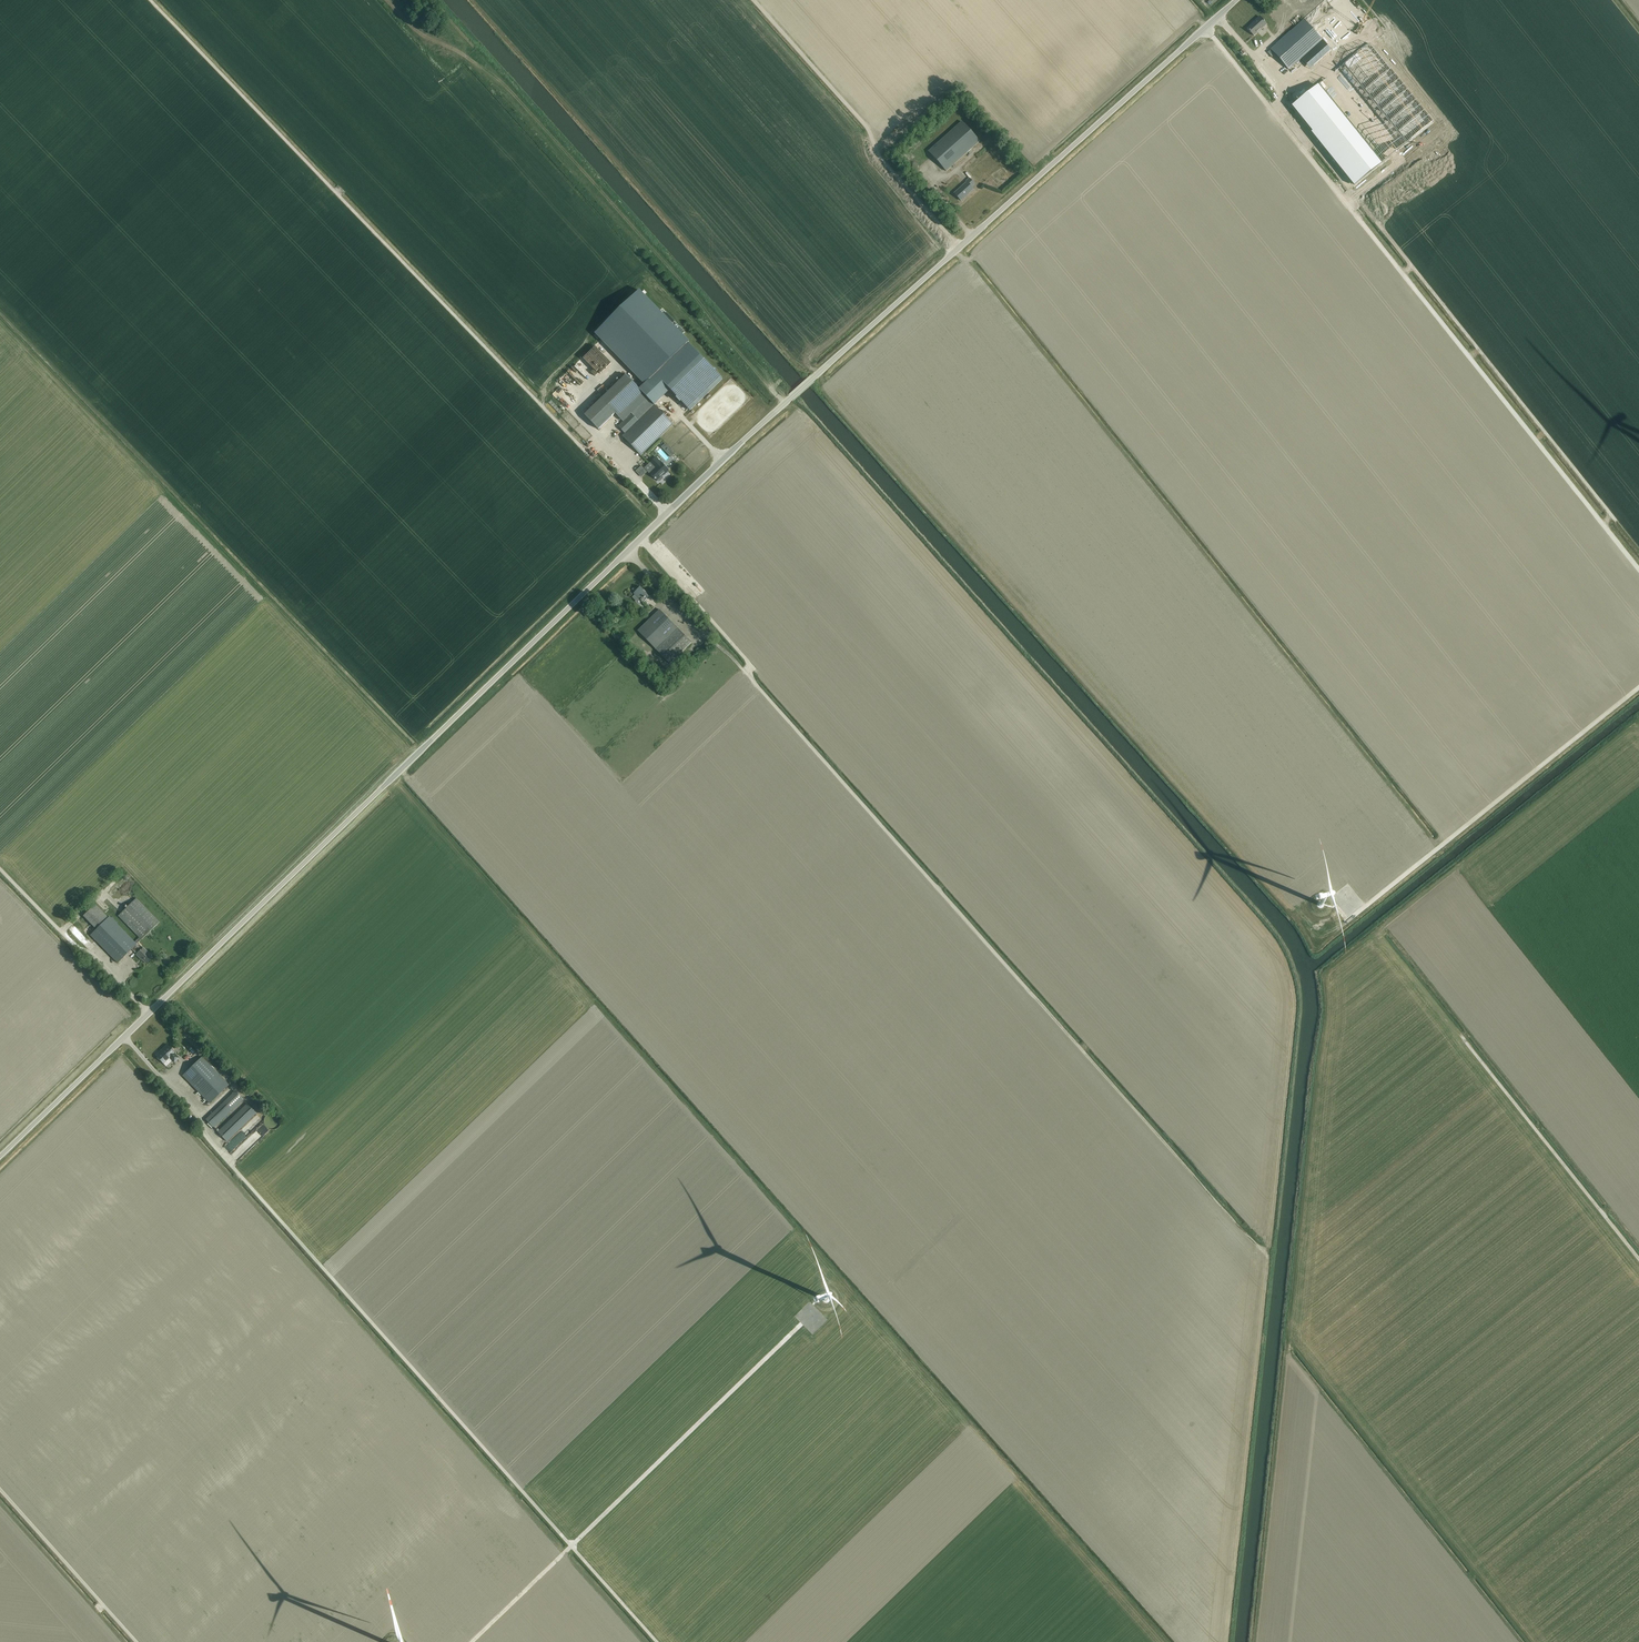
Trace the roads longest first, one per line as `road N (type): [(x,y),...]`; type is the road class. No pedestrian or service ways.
road 1 (unclassified): [(0,1156),(655,518),(1235,0)]
road 2 (track): [(390,0),(410,22),(463,50),(785,402)]

